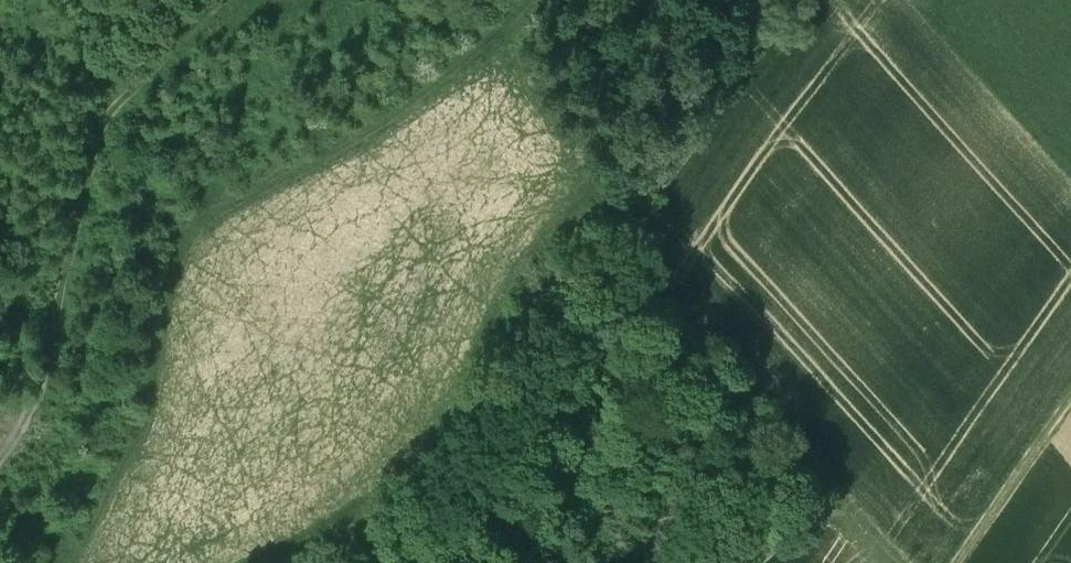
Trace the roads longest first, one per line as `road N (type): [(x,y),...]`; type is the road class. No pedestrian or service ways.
road 1 (track): [(763,48),(436,541),(401,562)]
road 2 (track): [(953,562),(1070,395)]

